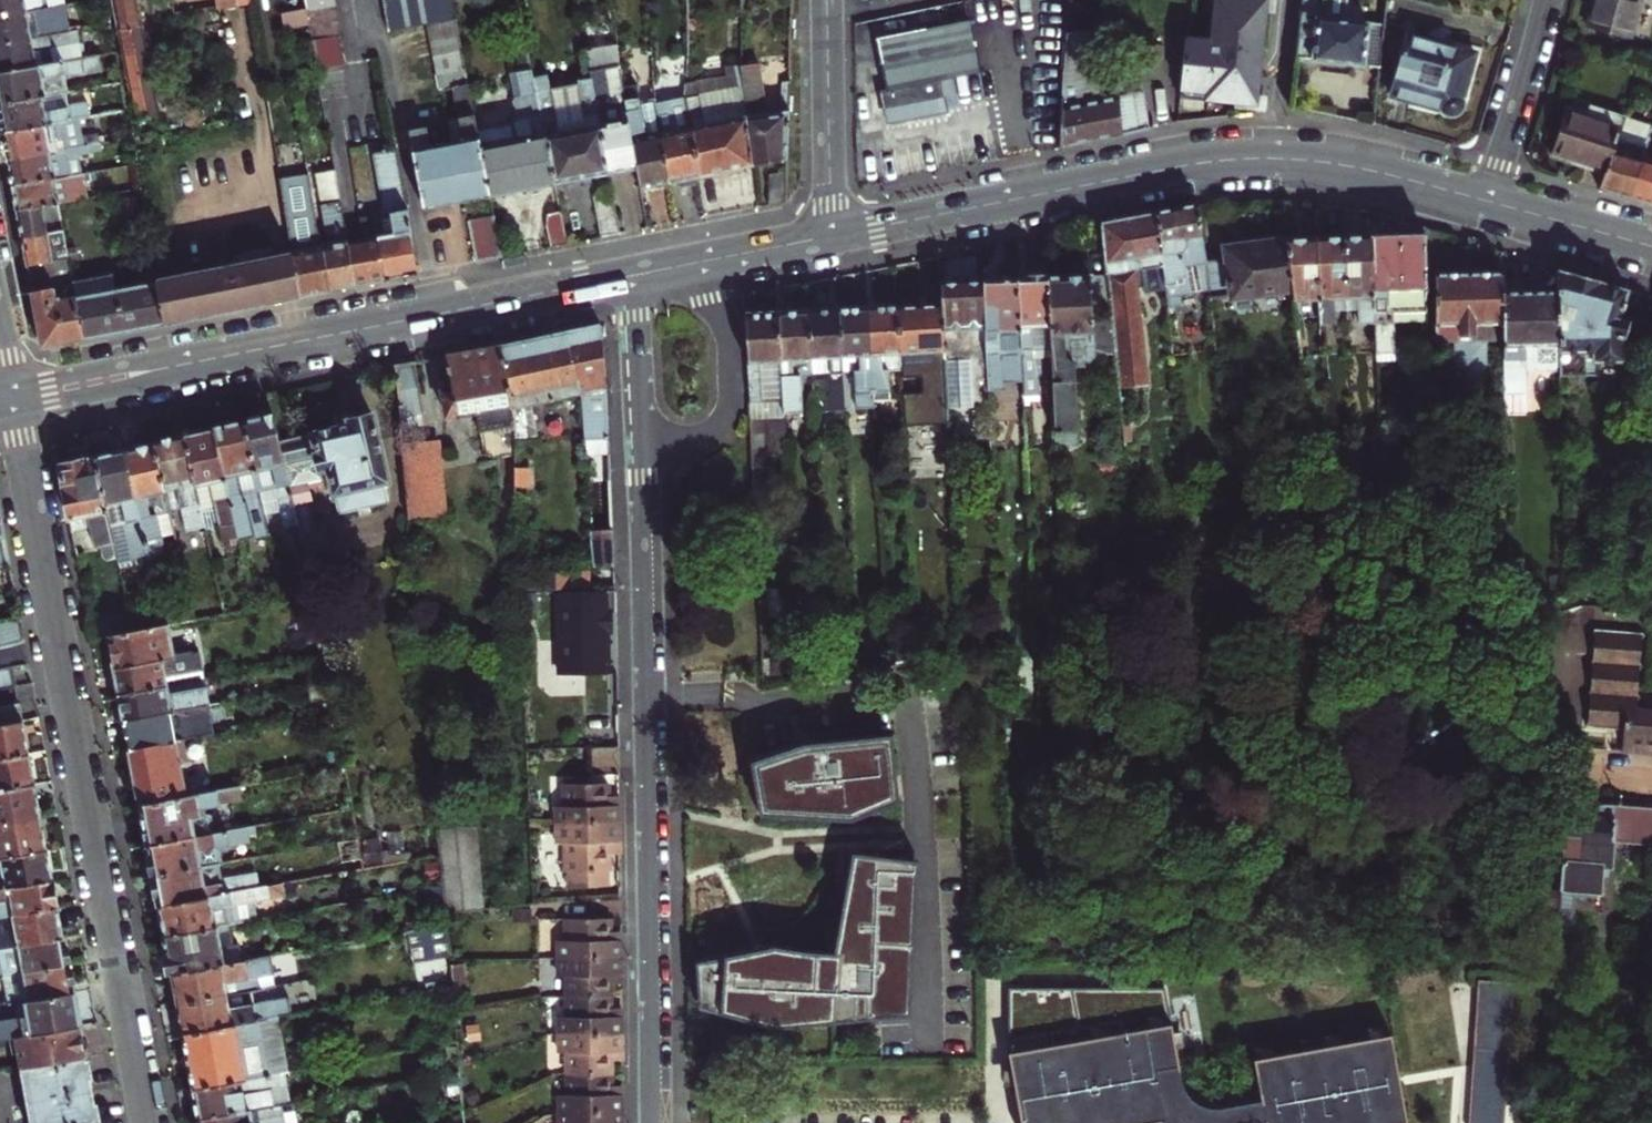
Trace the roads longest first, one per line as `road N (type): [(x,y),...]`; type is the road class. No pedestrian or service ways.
road 1 (residential): [(18,398),(152,1122)]
road 2 (residential): [(656,1122),(643,446)]
road 3 (tertiary): [(1486,201),(1333,163),(1232,160),(831,237)]
road 4 (tertiary): [(635,276),(18,398)]
road 5 (residential): [(702,262),(728,335),(726,415),(699,441),(643,446)]
road 6 (residential): [(831,237),(827,0)]
road 7 (residential): [(1486,201),(1545,0)]
road 8 (tertiary): [(1651,248),(1486,201)]
road 9 (residential): [(643,446),(635,276)]
road 10 (tertiary): [(831,237),(702,262)]

